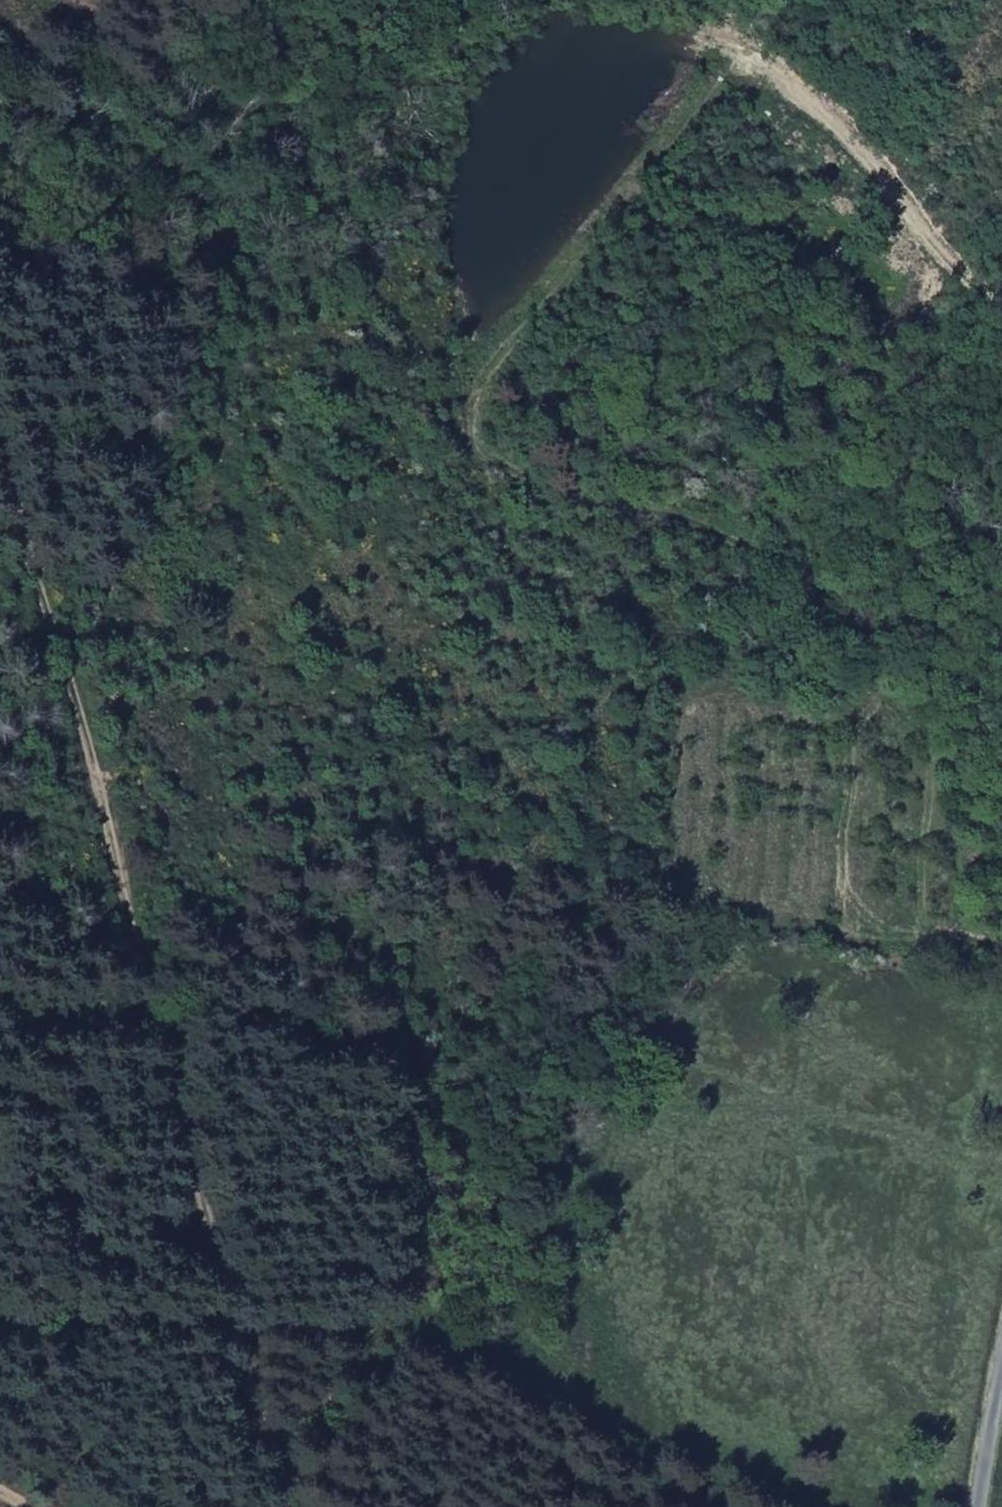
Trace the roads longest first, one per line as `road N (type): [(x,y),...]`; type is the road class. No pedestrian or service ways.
road 1 (track): [(0,467),(118,858),(282,1506)]
road 2 (track): [(1001,307),(827,130),(733,59)]
road 3 (unclassified): [(1001,1374),(980,1506)]

